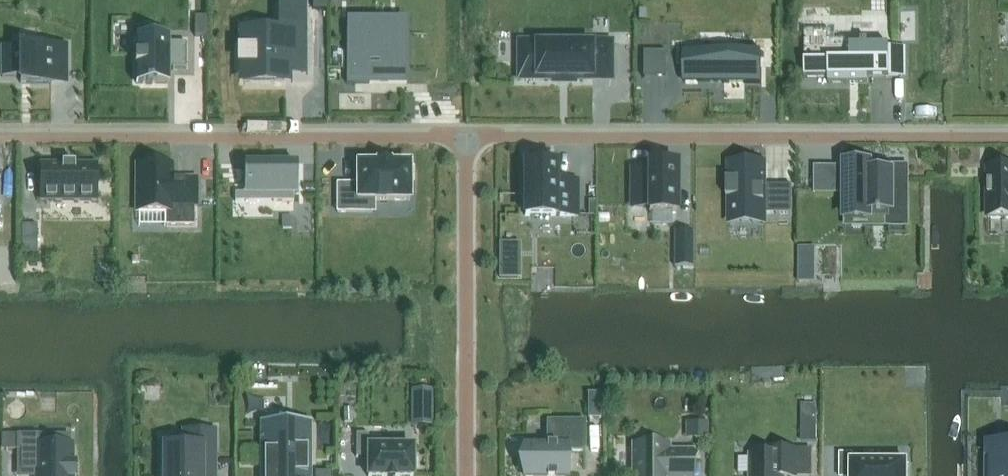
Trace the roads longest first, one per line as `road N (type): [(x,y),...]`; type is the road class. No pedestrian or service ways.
road 1 (residential): [(467,134),(1007,134)]
road 2 (residential): [(0,134),(467,134)]
road 3 (residential): [(467,134),(467,475)]

